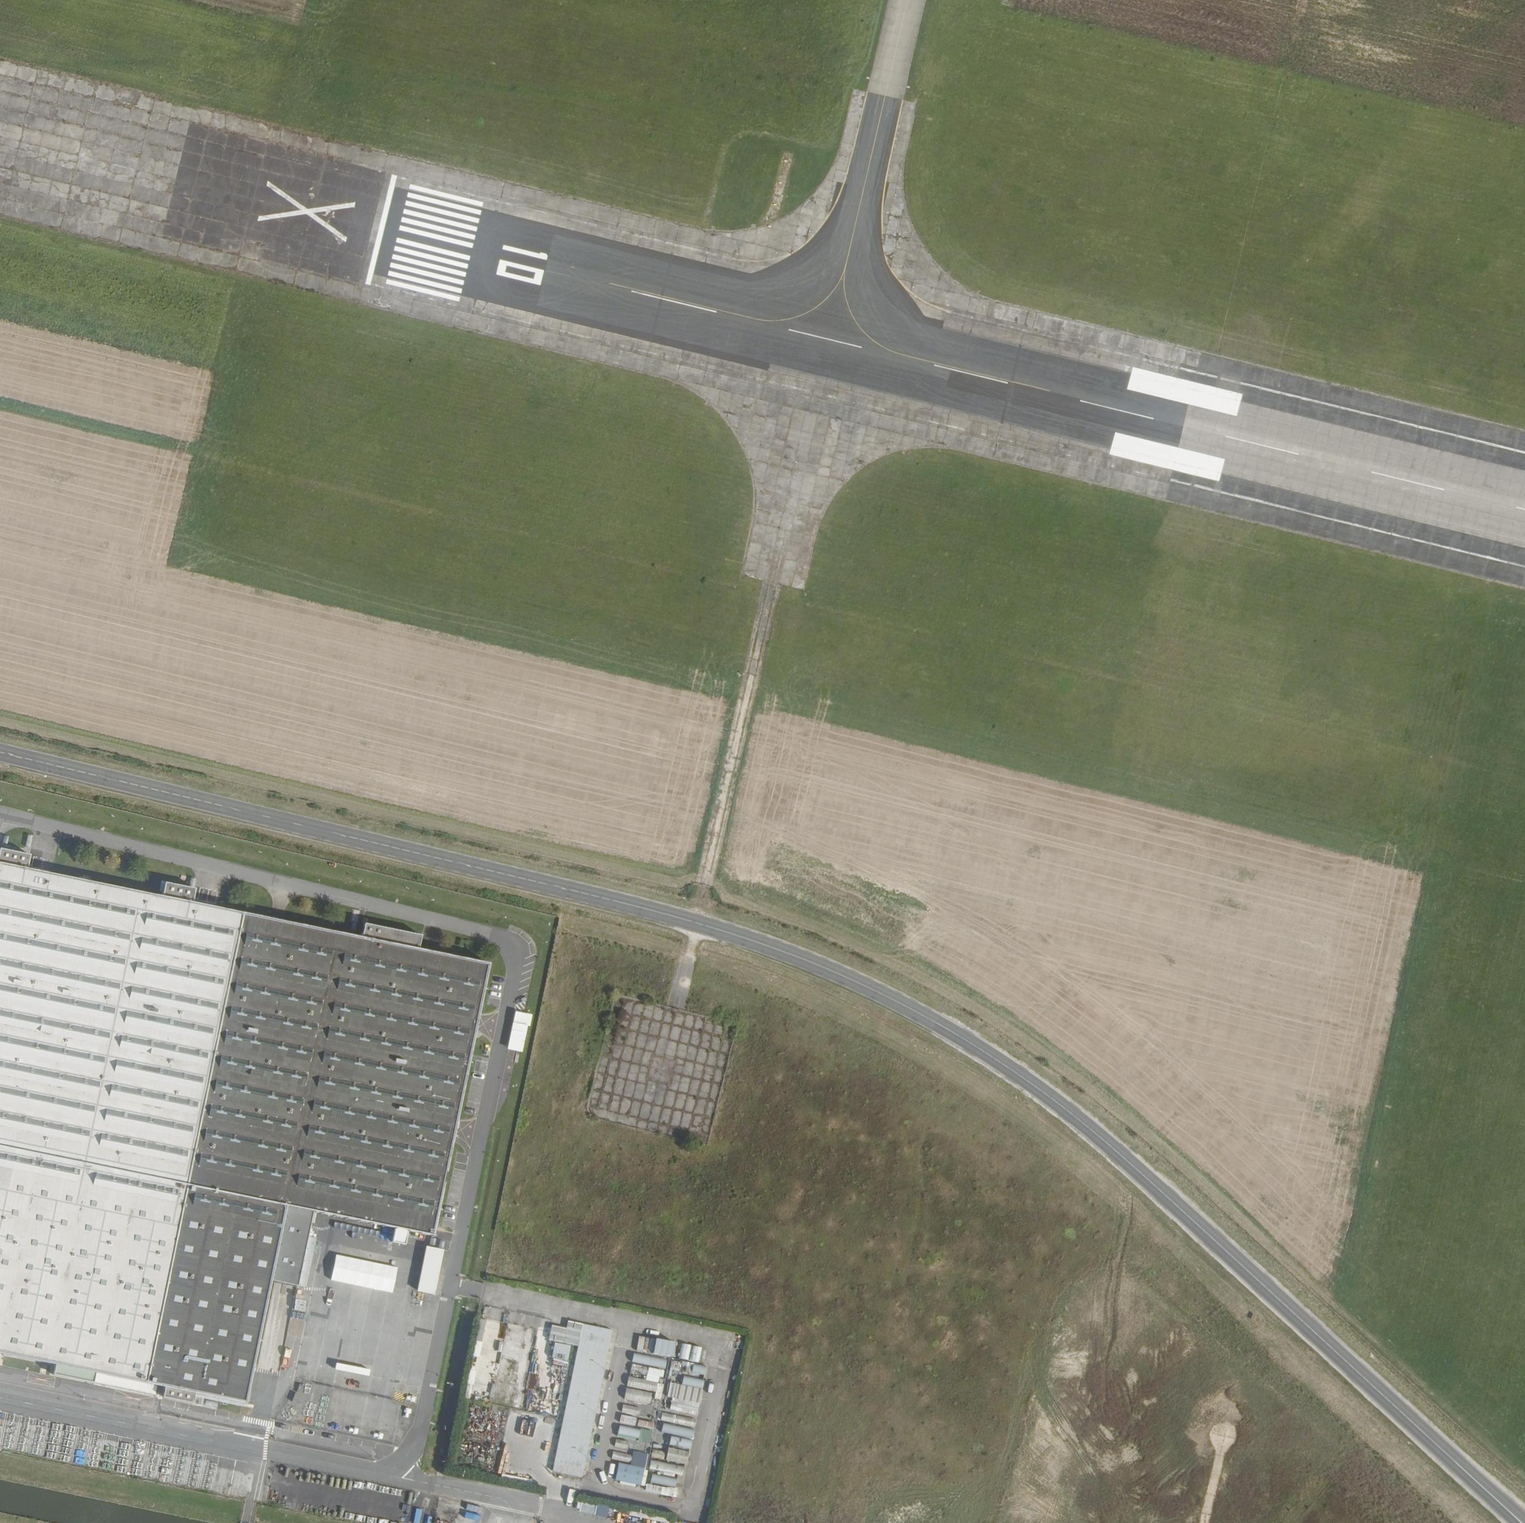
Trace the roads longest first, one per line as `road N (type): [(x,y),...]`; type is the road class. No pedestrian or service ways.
road 1 (primary): [(0,753),(695,922),(830,970),(919,1014),(1093,1124),(1516,1516)]

